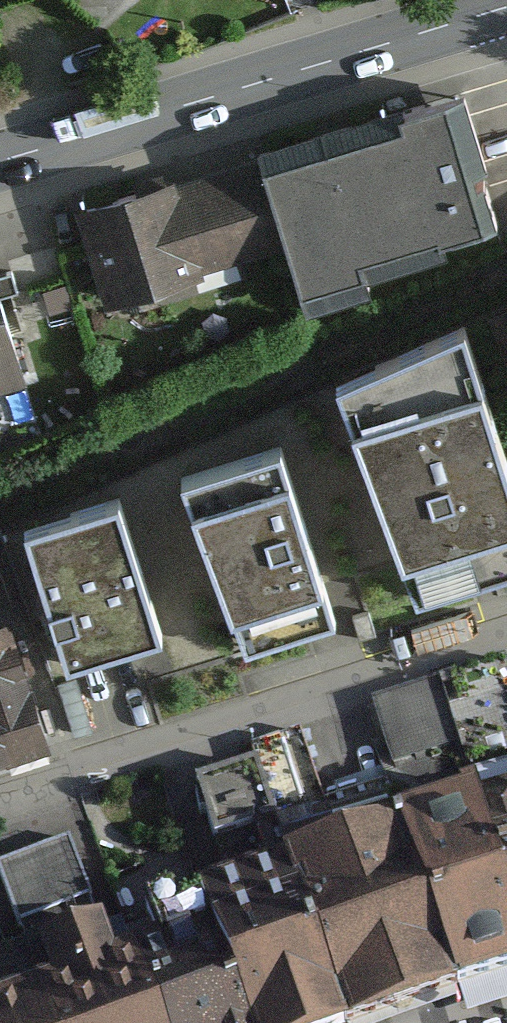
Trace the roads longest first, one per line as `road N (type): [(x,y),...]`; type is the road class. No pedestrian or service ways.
road 1 (tertiary): [(0,163),(506,7)]
road 2 (residential): [(0,807),(506,654)]

